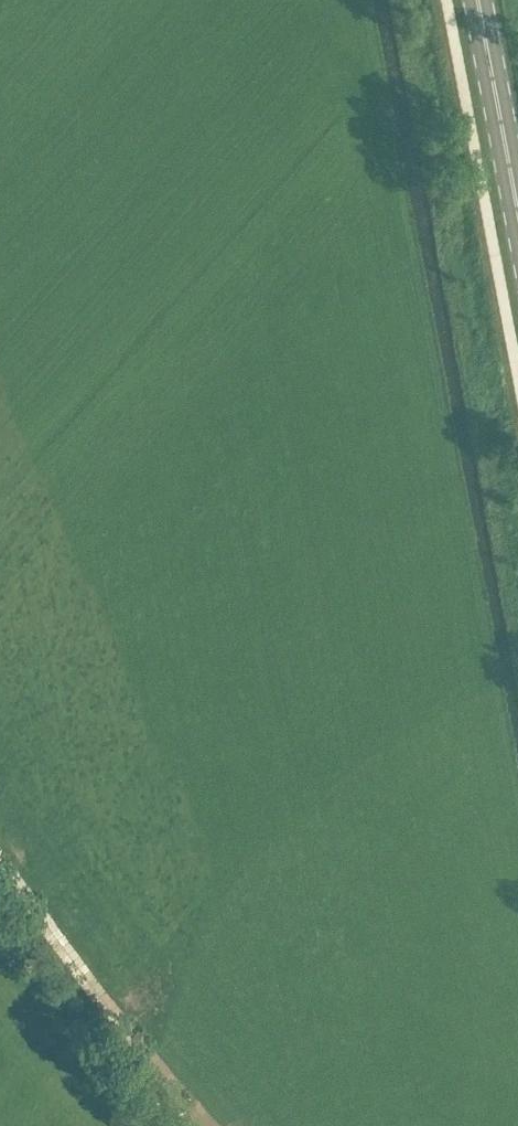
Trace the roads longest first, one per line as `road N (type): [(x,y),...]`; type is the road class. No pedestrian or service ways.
road 1 (secondary): [(517,216),(477,0)]

